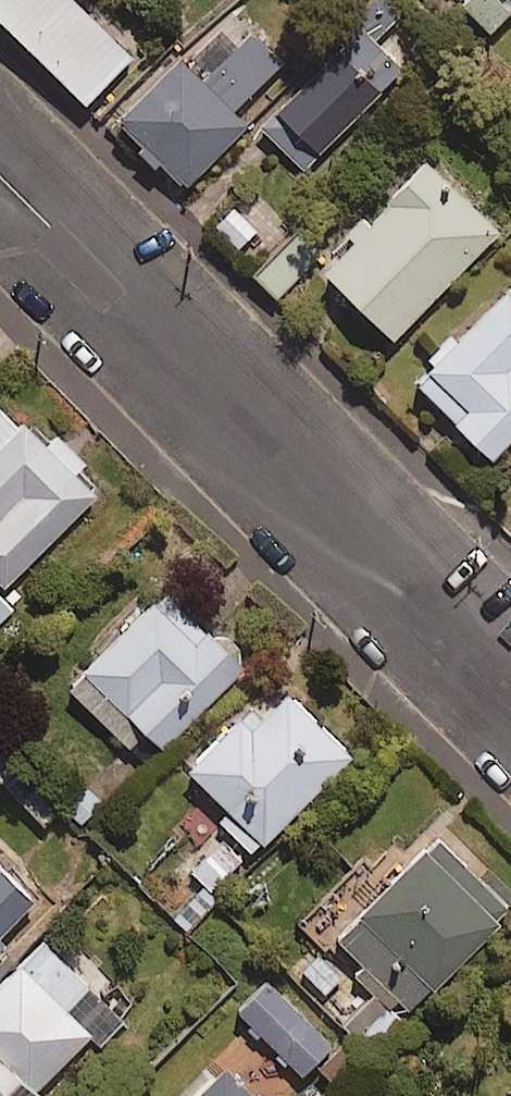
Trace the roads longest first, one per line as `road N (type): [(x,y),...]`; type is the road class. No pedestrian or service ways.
road 1 (residential): [(510,690),(0,173)]

